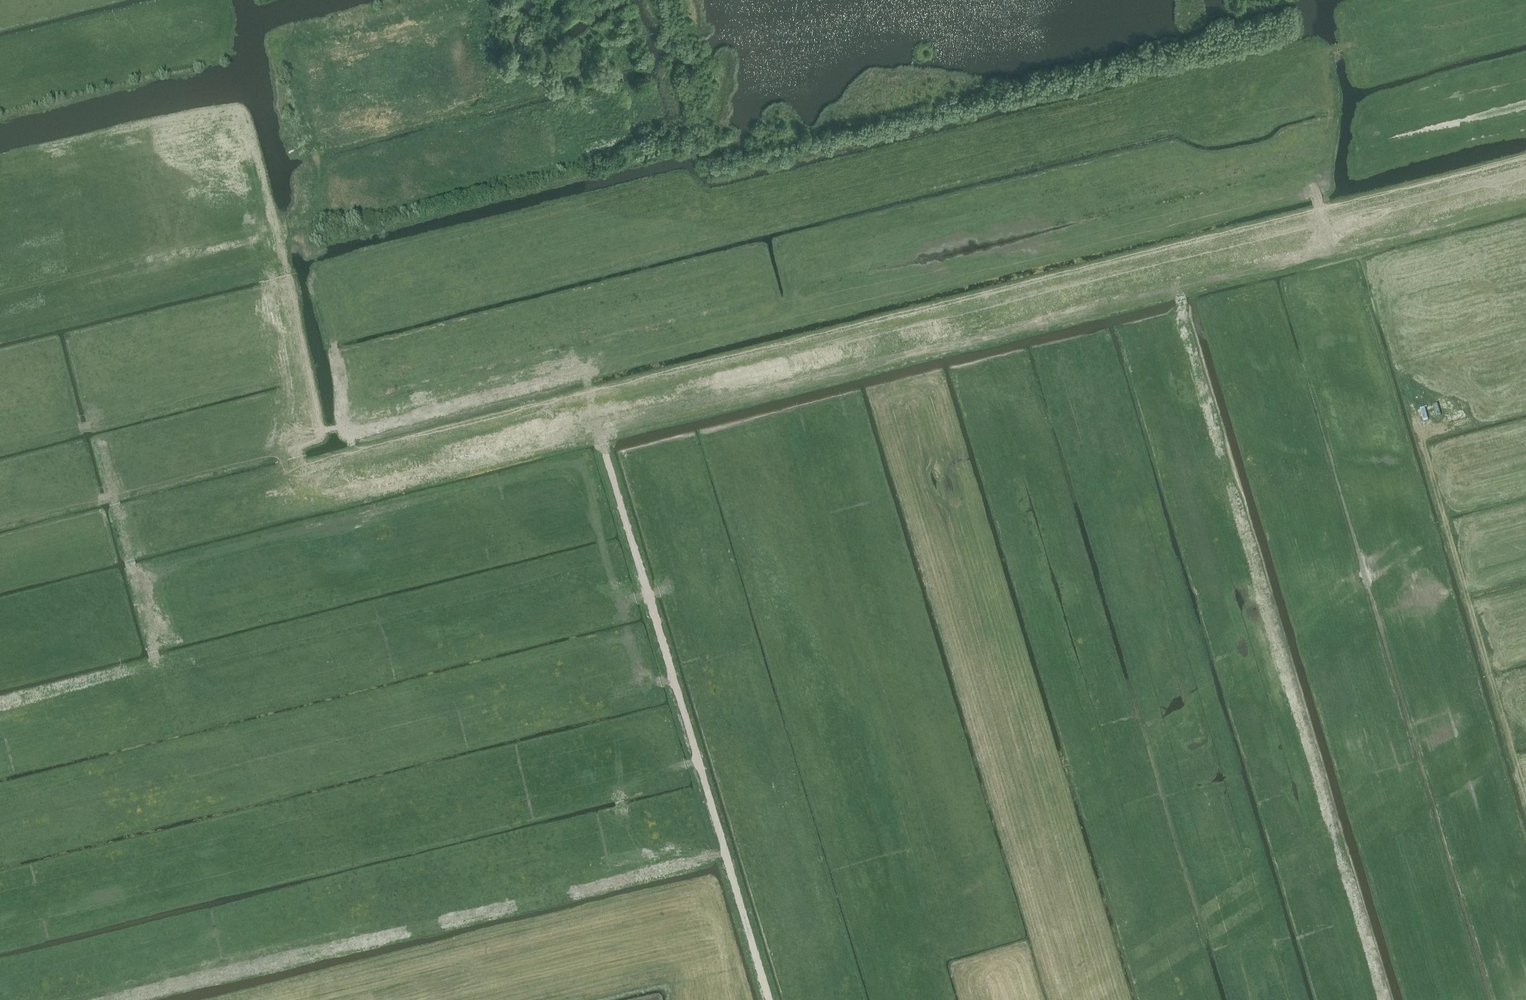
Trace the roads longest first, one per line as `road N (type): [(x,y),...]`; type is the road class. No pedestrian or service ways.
road 1 (track): [(768,999),(583,370),(474,393)]
road 2 (track): [(0,319),(251,260),(279,229),(300,220),(318,171),(291,99),(286,45),(484,0)]
road 3 (track): [(1525,790),(1378,288)]

